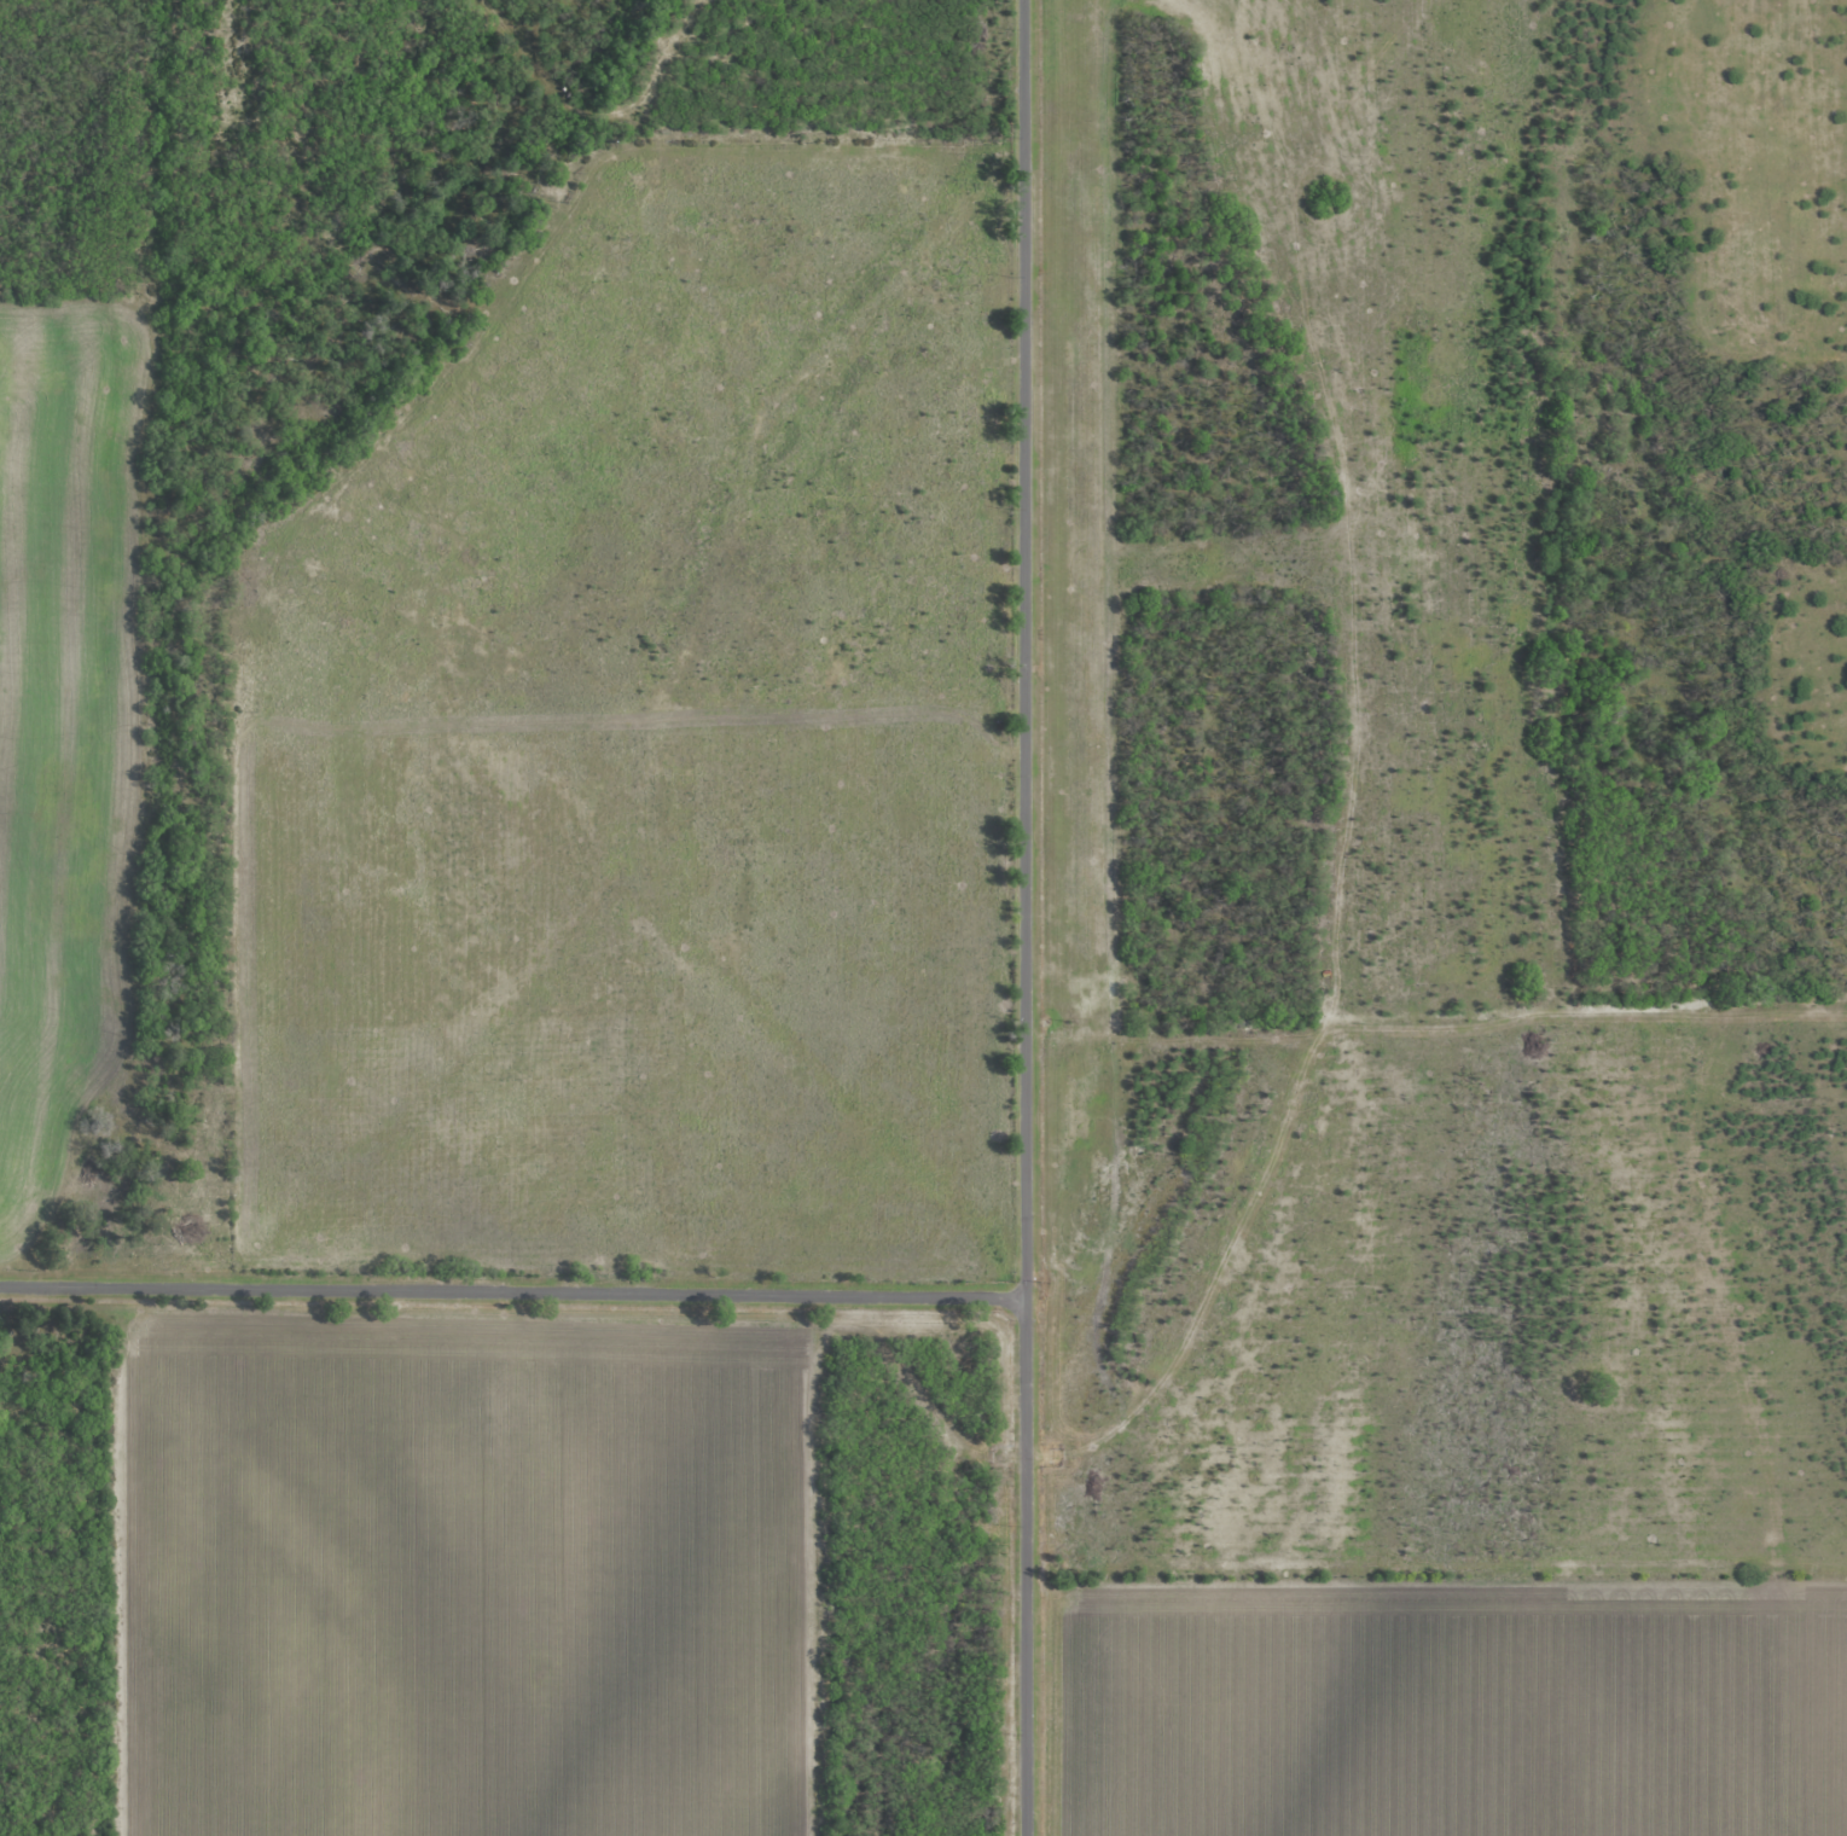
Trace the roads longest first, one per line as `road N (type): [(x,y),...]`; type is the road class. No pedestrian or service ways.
road 1 (tertiary): [(1027,1835),(1028,0)]
road 2 (residential): [(0,1287),(1028,1300)]

